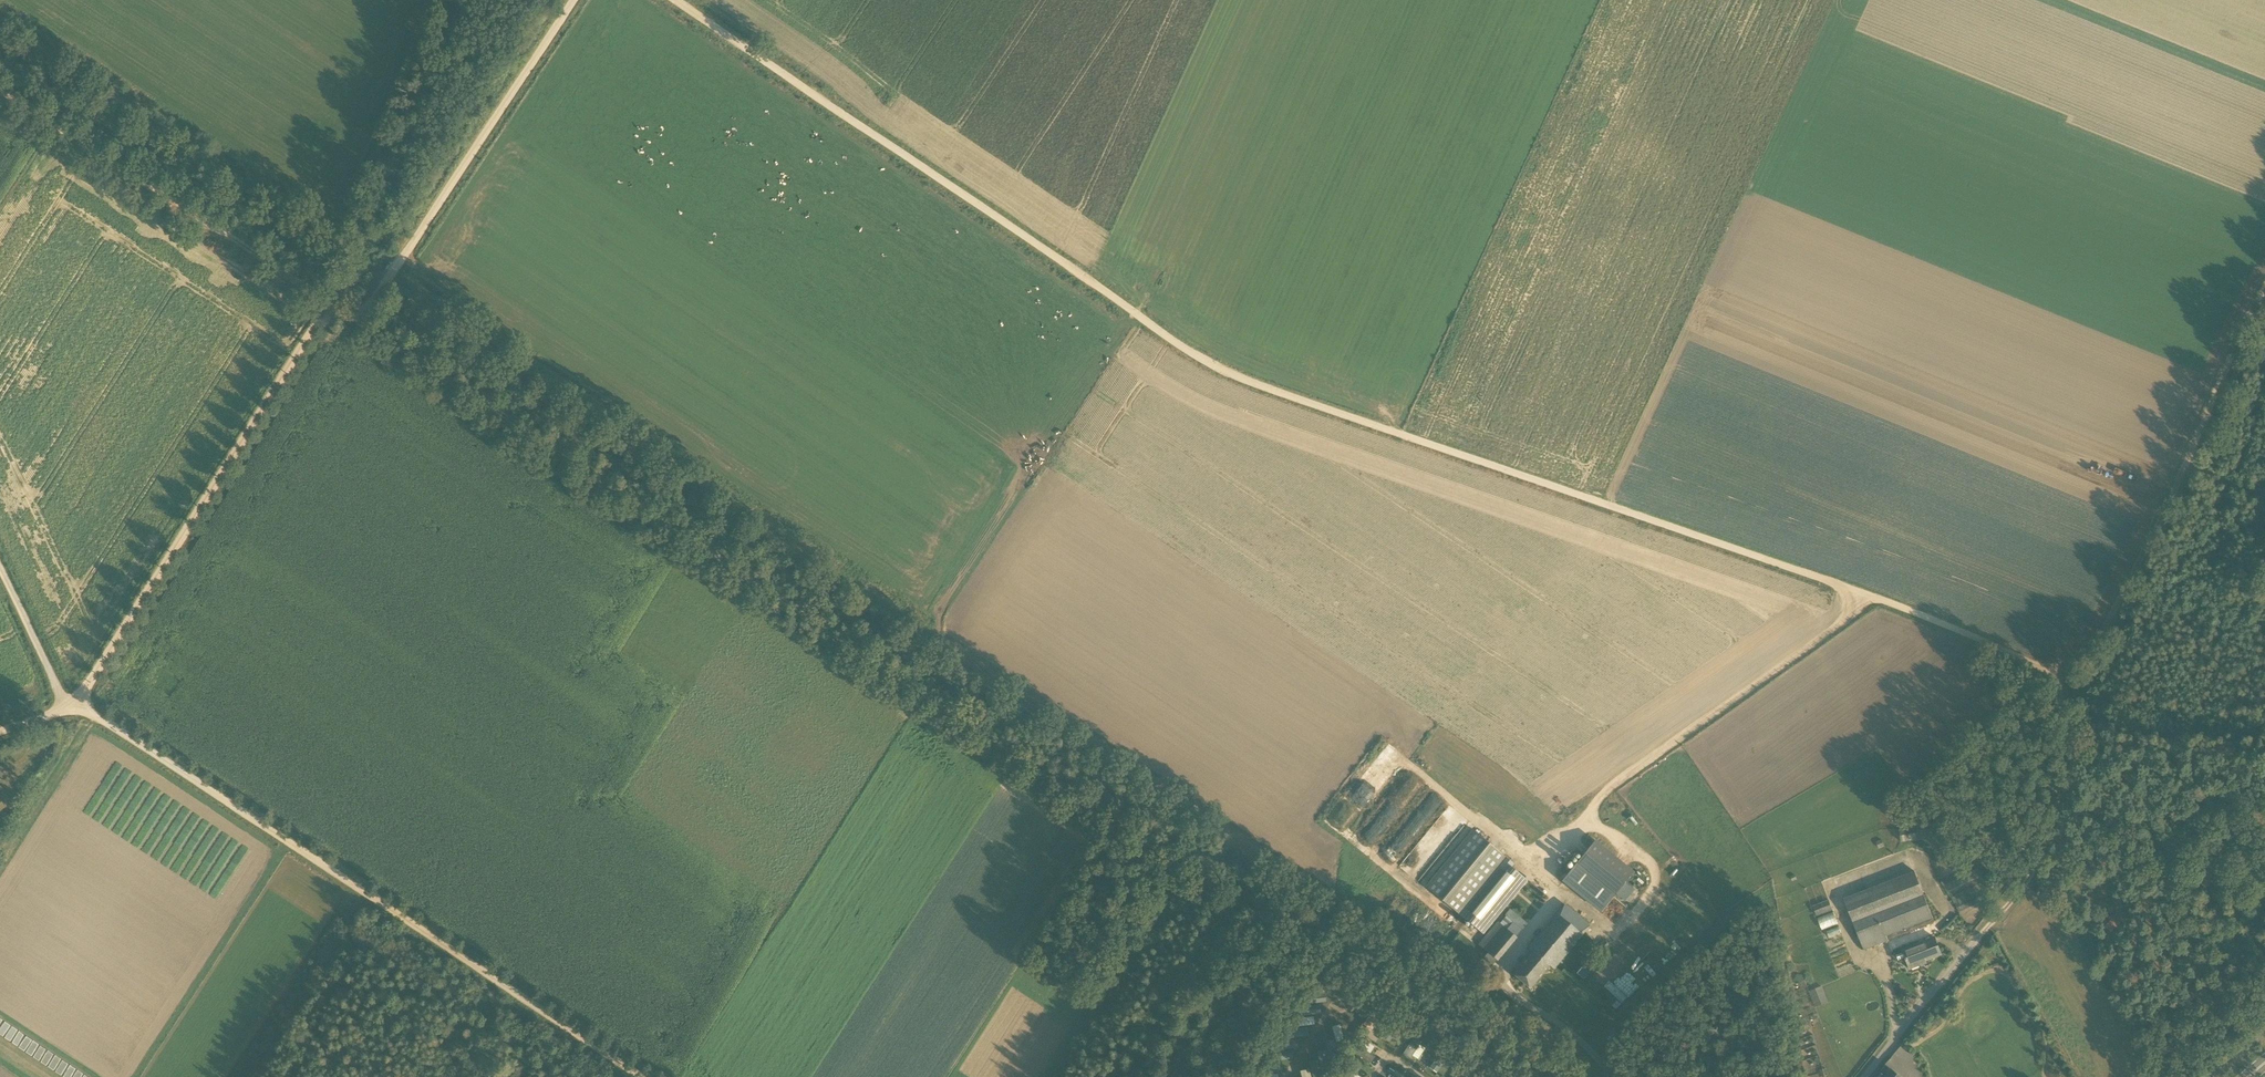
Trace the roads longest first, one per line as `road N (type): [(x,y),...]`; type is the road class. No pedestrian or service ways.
road 1 (track): [(675,0),(1219,369),(1860,592),(2056,674)]
road 2 (track): [(1509,1076),(358,324)]
road 3 (track): [(76,704),(638,1076)]
road 4 (track): [(1860,592),(1849,620),(1601,795),(1546,881),(1562,897),(1504,967),(1509,994)]
road 5 (track): [(329,306),(76,704)]
road 6 (track): [(2056,674),(2102,633),(2264,289)]
road 7 (track): [(329,306),(0,91)]
road 8 (track): [(573,0),(358,324)]
road 9 (track): [(287,842),(135,1076)]
road 10 (track): [(2032,878),(2116,834),(2264,797)]
road 11 (track): [(2264,761),(2186,761),(2073,737)]
road 12 (unclassified): [(1864,1076),(1979,938)]
road 13 (track): [(0,570),(59,691),(76,704)]
road 14 (track): [(2032,878),(2068,783),(2073,737)]

